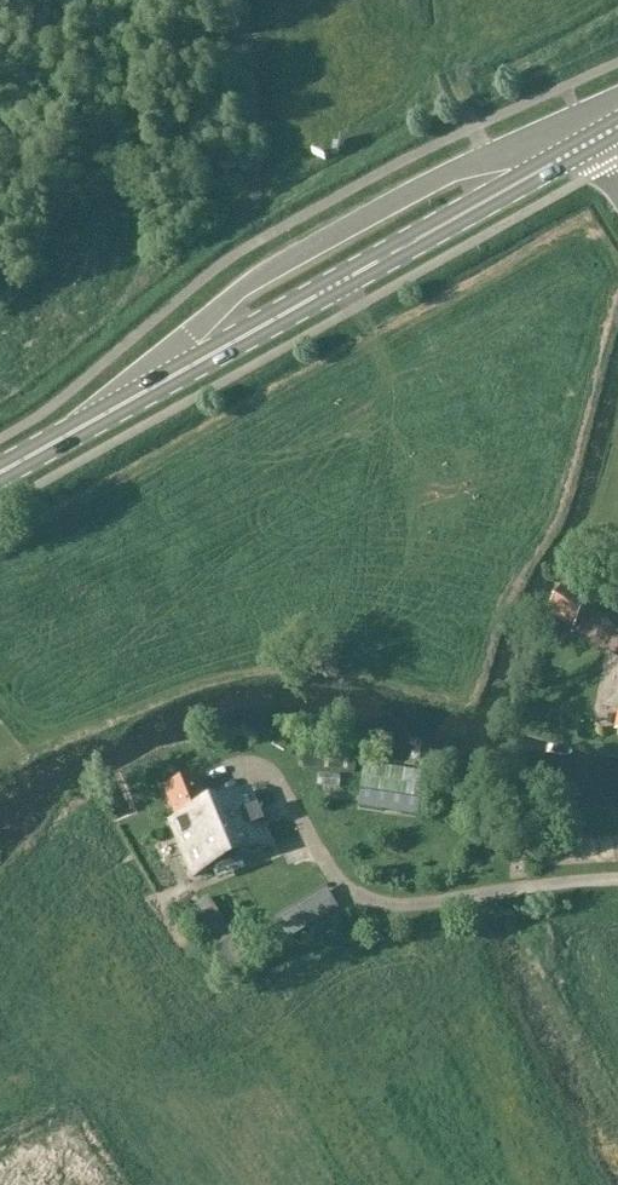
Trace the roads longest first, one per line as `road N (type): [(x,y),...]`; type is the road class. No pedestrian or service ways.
road 1 (primary): [(0,474),(588,144)]

